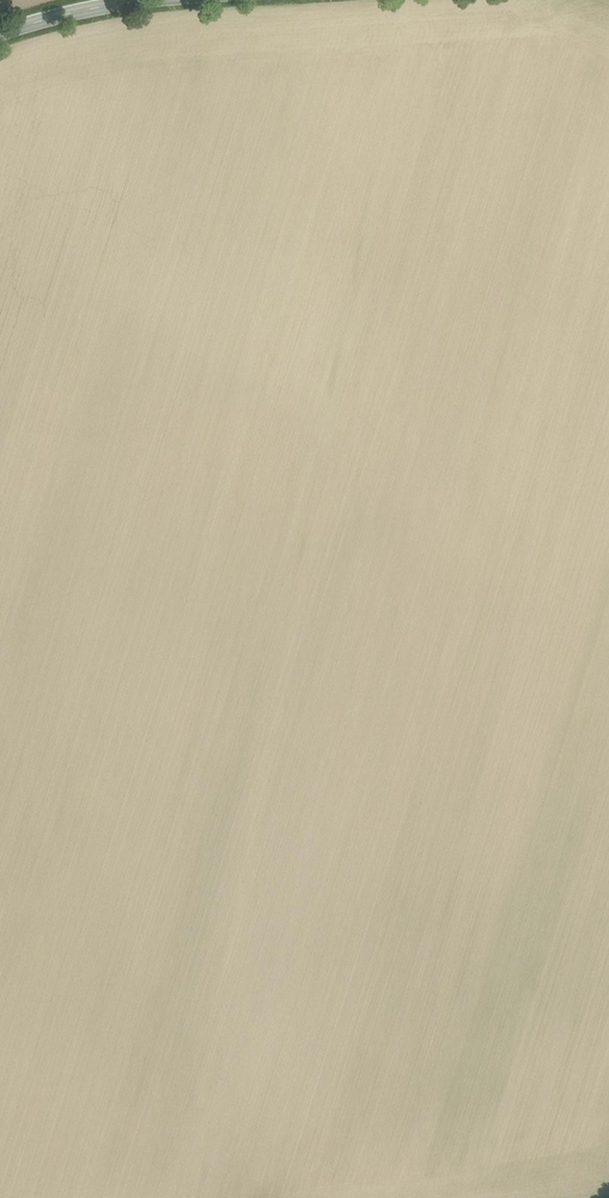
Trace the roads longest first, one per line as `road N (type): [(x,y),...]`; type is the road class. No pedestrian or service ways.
road 1 (secondary): [(0,32),(144,0)]

